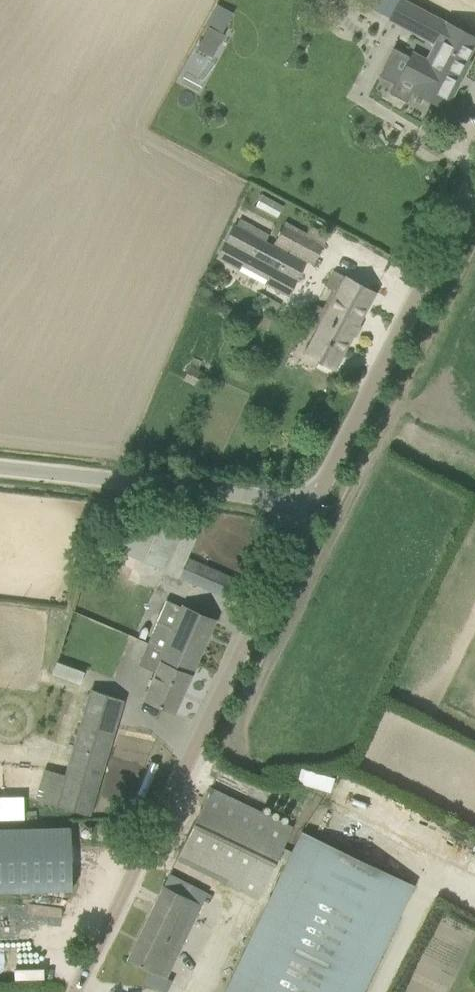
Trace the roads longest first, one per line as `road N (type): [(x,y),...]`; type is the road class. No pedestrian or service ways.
road 1 (unclassified): [(75,991),(317,502)]
road 2 (unclassified): [(317,502),(474,183)]
road 3 (unclassified): [(317,502),(0,466)]

